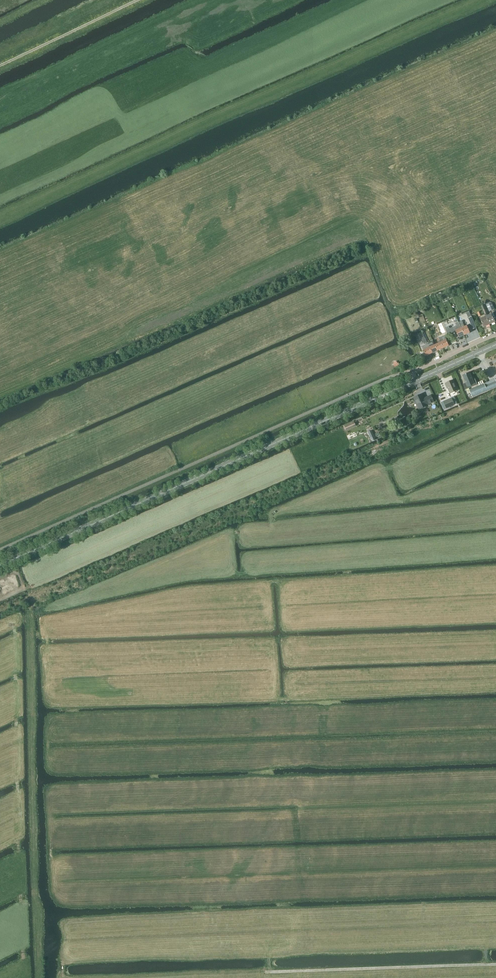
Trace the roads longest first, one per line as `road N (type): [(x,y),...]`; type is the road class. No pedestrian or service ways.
road 1 (secondary): [(0,565),(415,380)]
road 2 (track): [(495,965),(265,972)]
road 3 (track): [(0,67),(136,0)]

